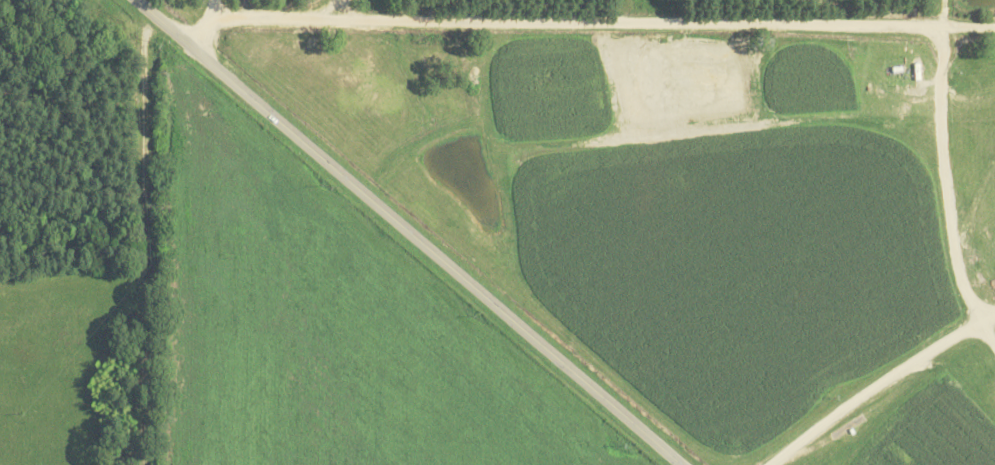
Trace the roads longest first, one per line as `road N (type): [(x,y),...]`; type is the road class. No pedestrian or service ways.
road 1 (residential): [(182,37),(317,21),(994,28)]
road 2 (tertiary): [(682,464),(135,0)]
road 3 (residential): [(770,464),(994,313)]

